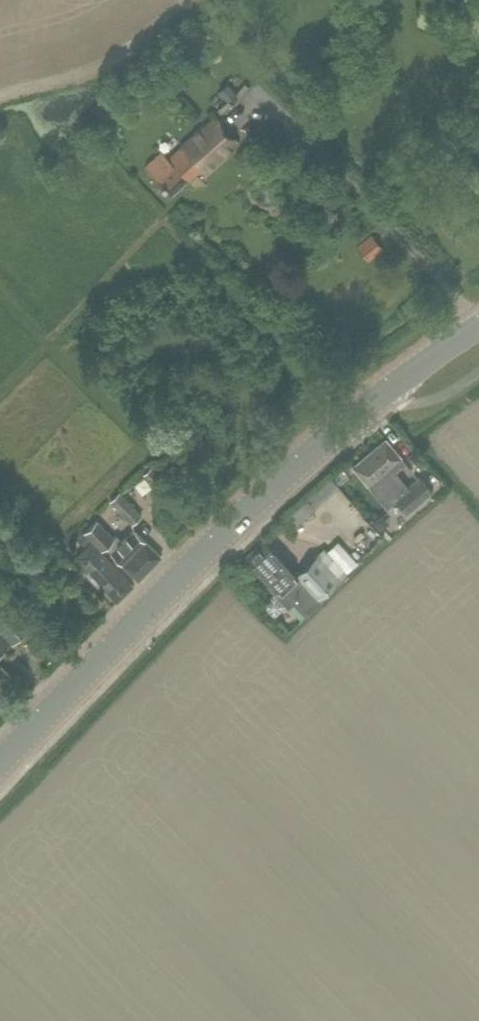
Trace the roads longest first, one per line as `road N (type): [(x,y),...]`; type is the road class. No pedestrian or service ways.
road 1 (primary): [(0,761),(192,559),(361,411),(478,326)]

